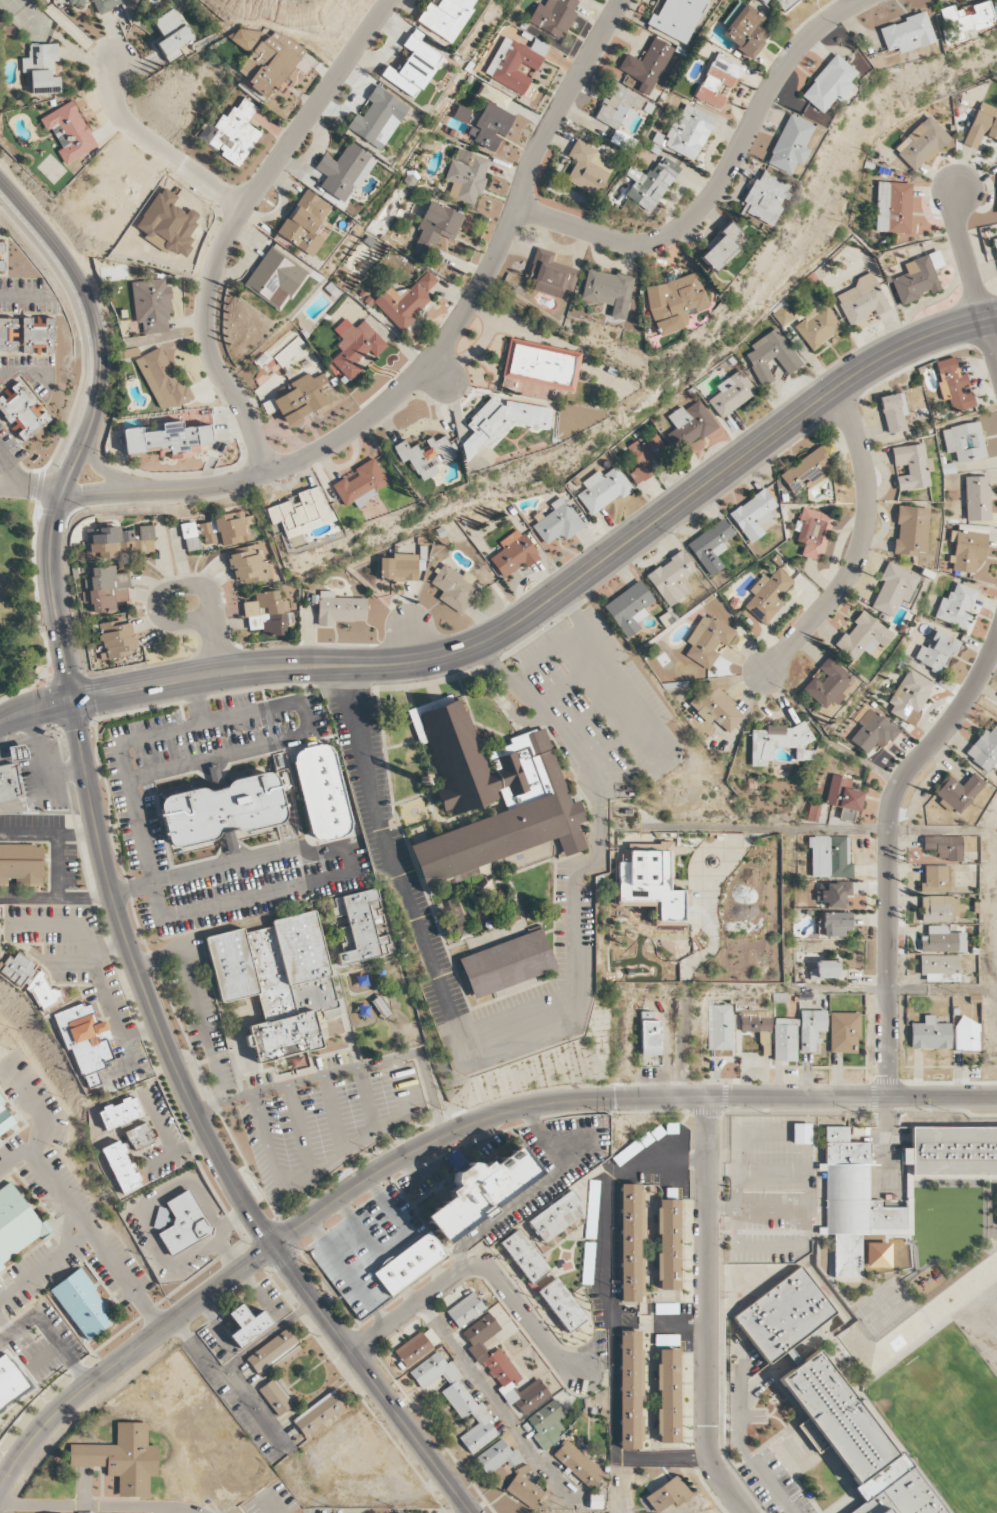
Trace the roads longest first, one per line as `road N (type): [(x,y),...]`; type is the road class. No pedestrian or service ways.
road 1 (secondary): [(73,701),(259,669),(399,664),(464,650),(870,365),(996,317)]
road 2 (residential): [(64,491),(175,496),(247,484),(338,442),(414,377),(447,371),(446,339),(484,281),(536,153),(621,0)]
road 3 (tertiary): [(996,1096),(658,1097),(531,1106),(422,1147),(274,1246)]
road 4 (tertiary): [(274,1246),(200,1121),(124,935),(73,701)]
road 5 (residential): [(73,701),(49,549),(90,415),(96,340),(71,272),(0,186)]
road 6 (residential): [(267,474),(249,420),(212,363),(206,318),(216,262),(239,216),(391,0)]
road 7 (residential): [(887,1098),(891,805),(975,687),(996,638)]
road 8 (residential): [(517,207),(625,243),(677,231),(705,206),(784,67),(858,0)]
road 9 (residential): [(747,1512),(715,1470),(707,1442),(708,1098)]
road 10 (residential): [(0,1487),(60,1409),(274,1246)]
road 11 (tertiary): [(471,1512),(274,1246)]
road 12 (residential): [(765,674),(832,600),(865,531),(864,468),(833,390)]
road 13 (residential): [(583,1373),(559,1358),(493,1274),(479,1268),(461,1271),(352,1353)]
road 14 (residential): [(245,208),(138,134),(118,106),(114,66)]
road 15 (residential): [(996,361),(956,220),(958,192)]
road 16 (residential): [(176,623),(214,618),(209,593),(192,586),(166,592),(159,611),(176,623)]

